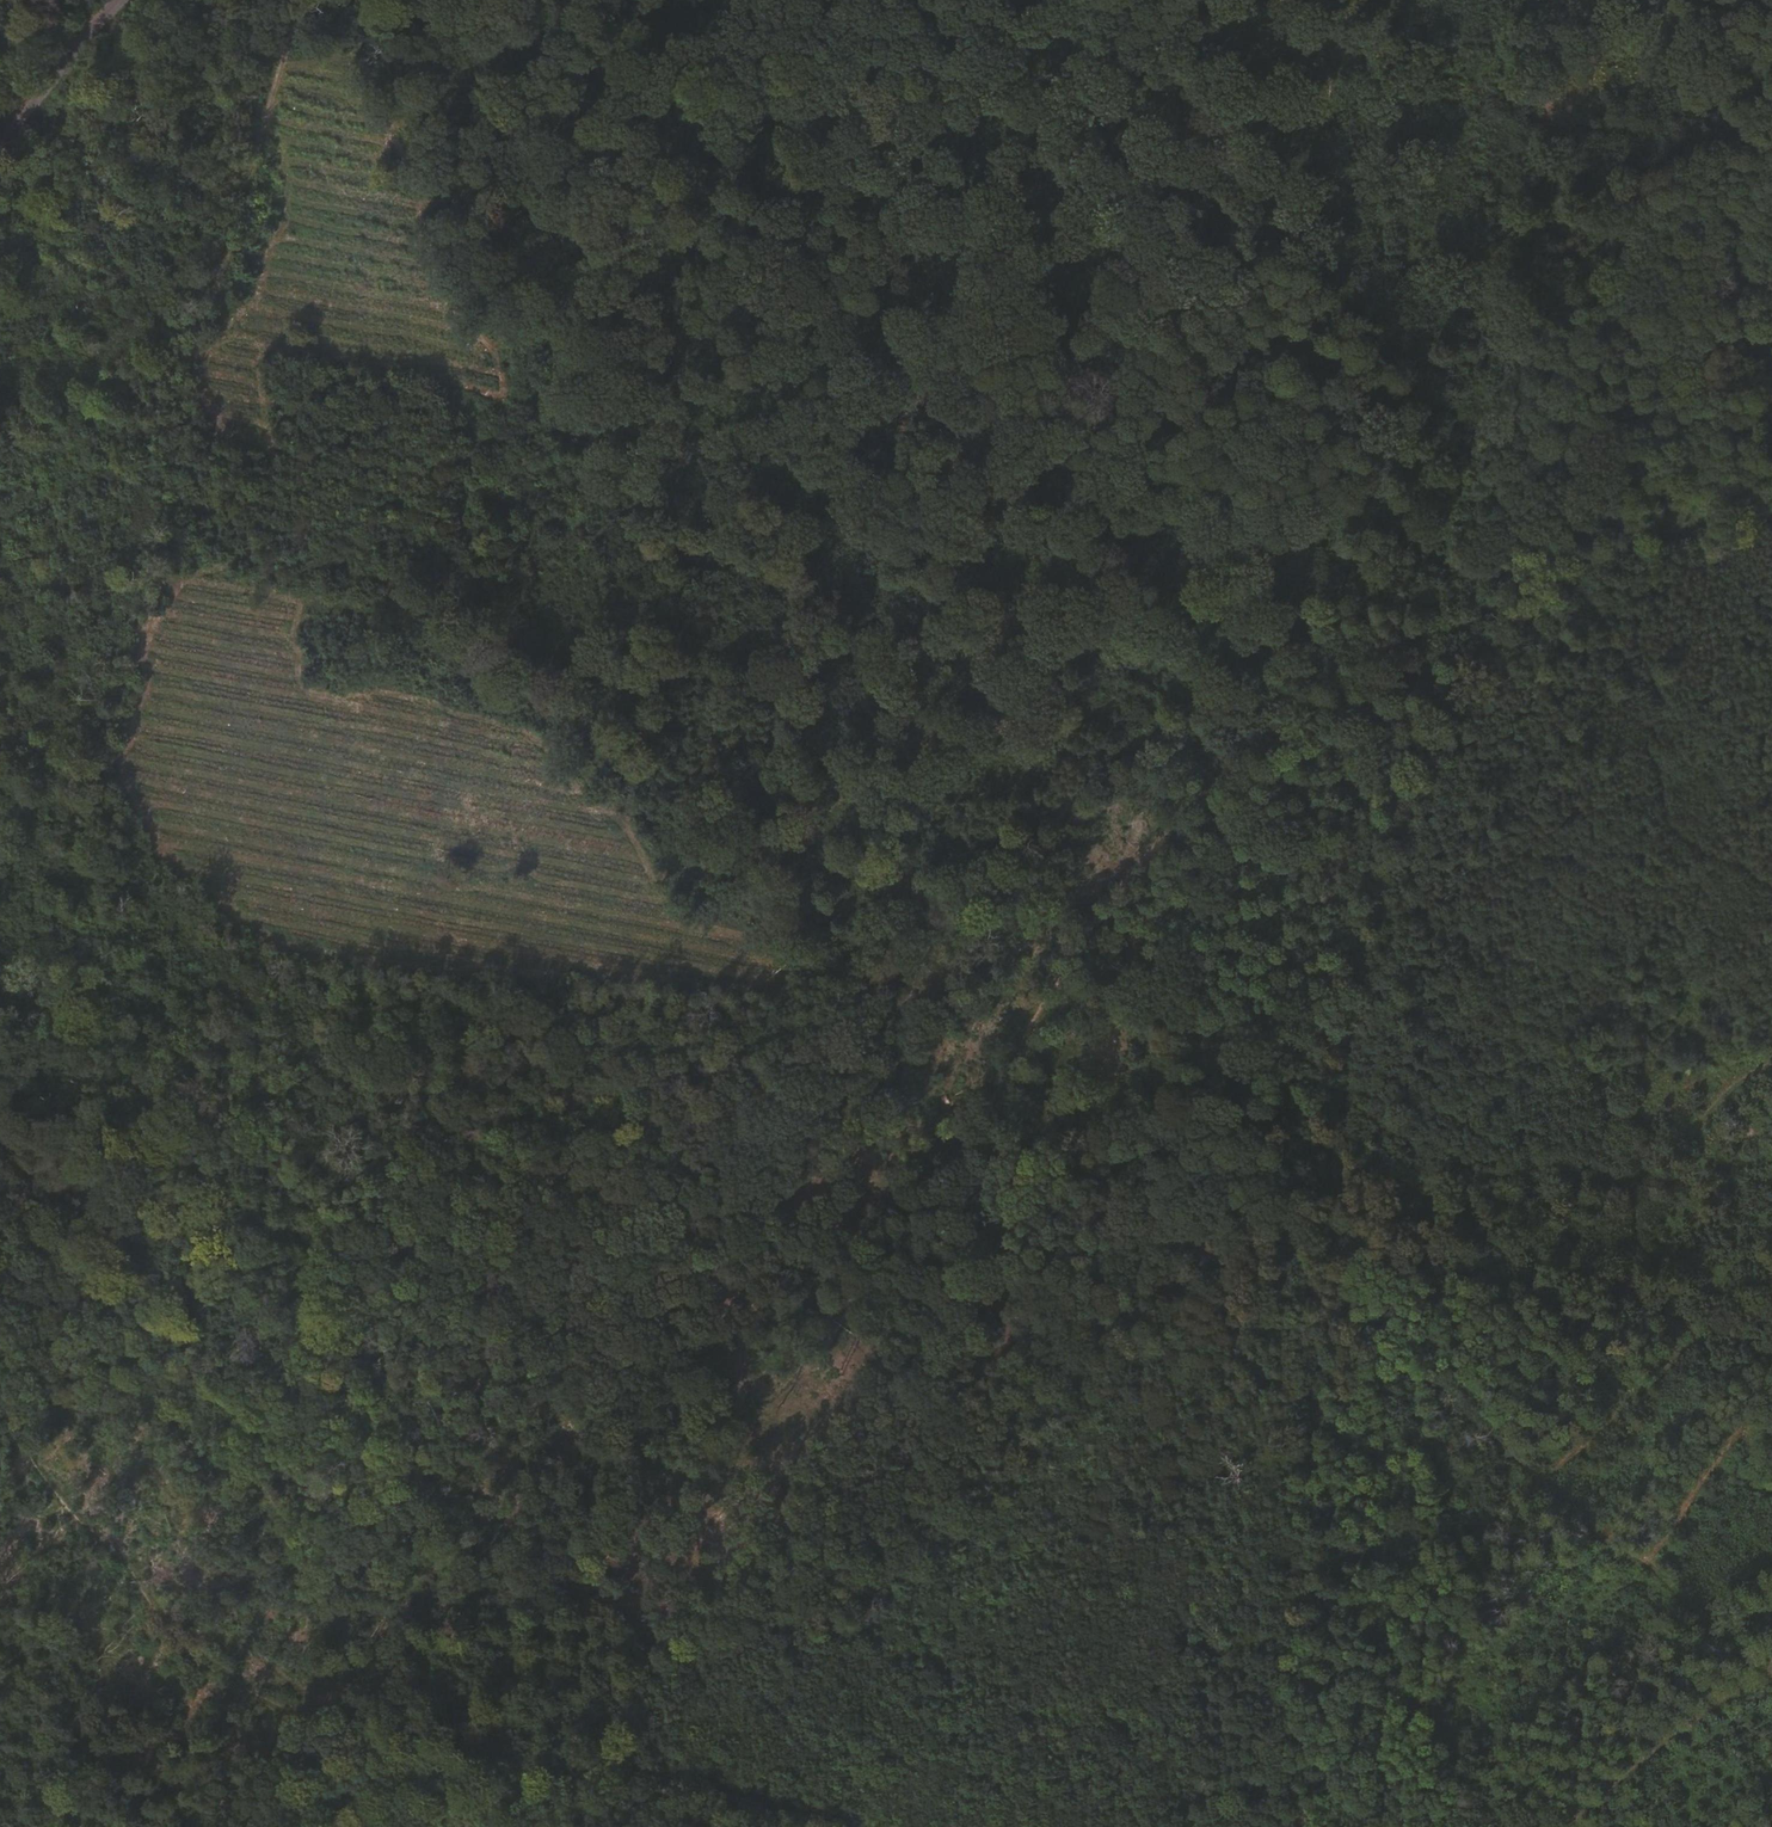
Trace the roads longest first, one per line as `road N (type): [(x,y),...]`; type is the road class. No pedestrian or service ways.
road 1 (unclassified): [(0,150),(55,69),(118,0)]
road 2 (unknown): [(1666,0),(1681,90),(1667,128),(1671,157)]

